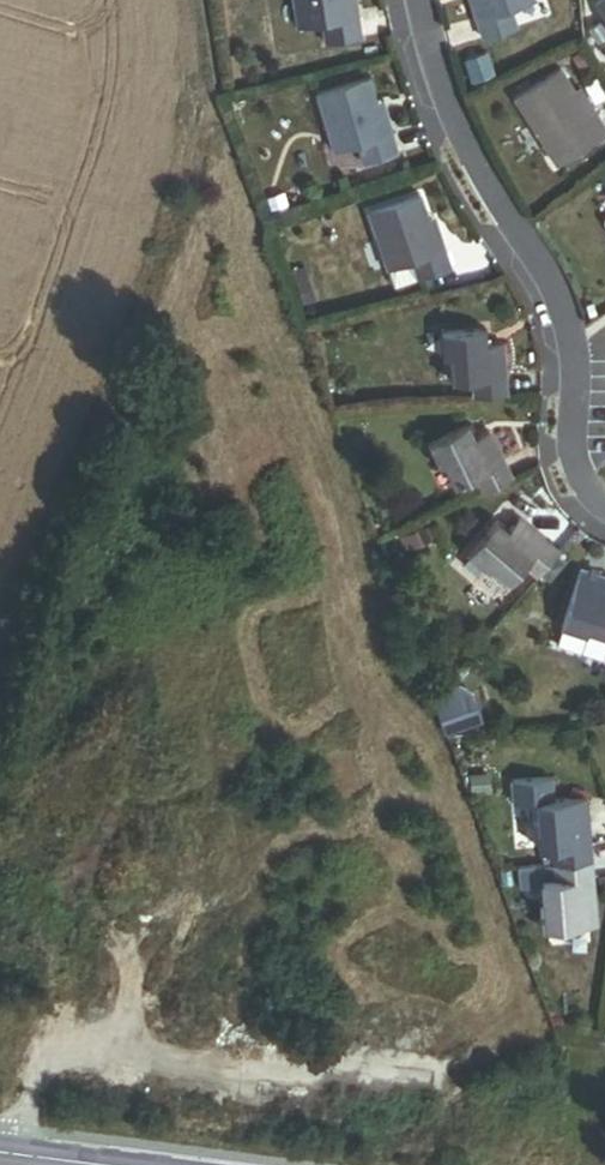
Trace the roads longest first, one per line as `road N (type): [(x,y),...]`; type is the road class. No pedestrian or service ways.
road 1 (residential): [(407,0),(445,127),(543,293),(570,364),(564,448),(585,501),(604,522)]

